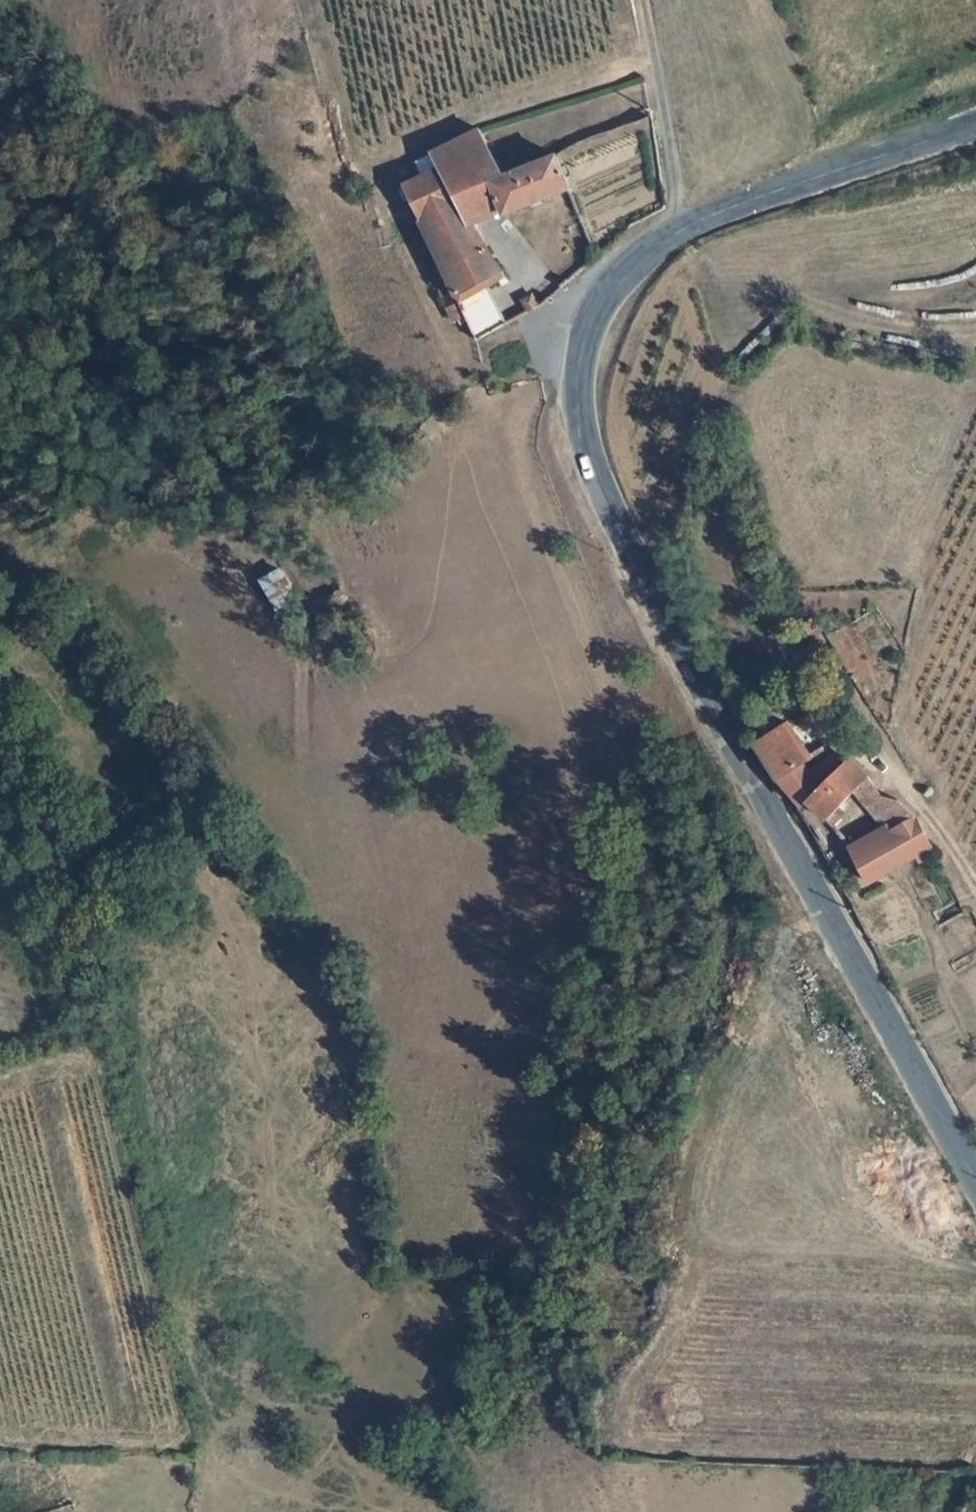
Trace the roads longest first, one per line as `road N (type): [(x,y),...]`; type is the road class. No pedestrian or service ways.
road 1 (secondary): [(975,124),(679,230),(604,298),(579,372),(592,466),(638,565),(975,1177)]
road 2 (track): [(640,0),(679,230)]

